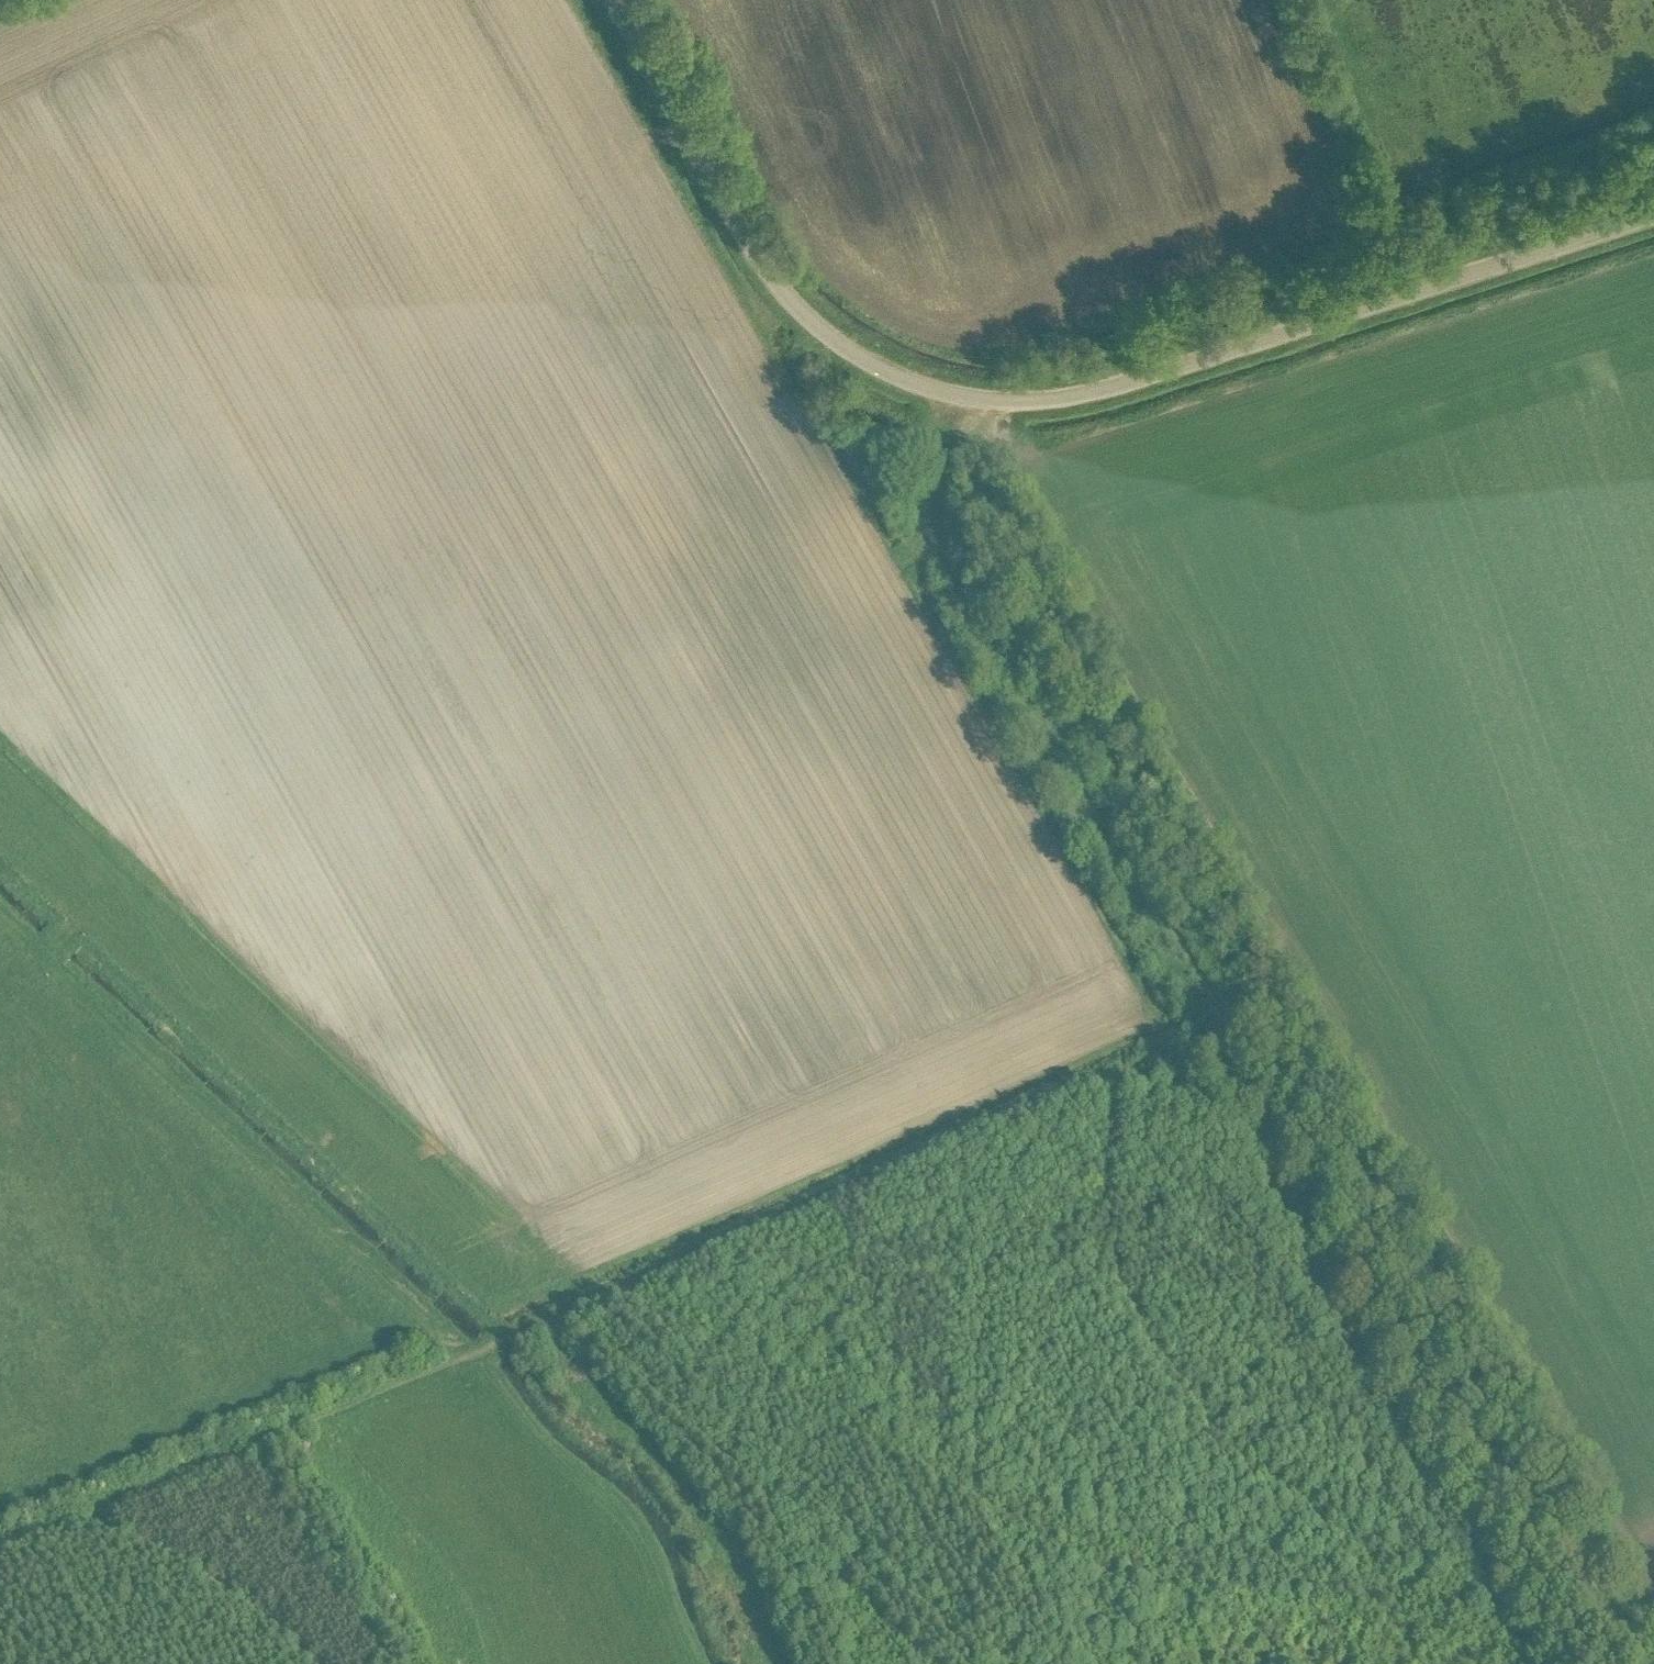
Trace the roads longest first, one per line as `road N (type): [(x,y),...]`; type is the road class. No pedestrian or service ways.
road 1 (unclassified): [(1653,212),(1090,391),(1024,398),(953,392),(868,361),(796,307),(611,0)]
road 2 (track): [(953,392),(929,546)]

